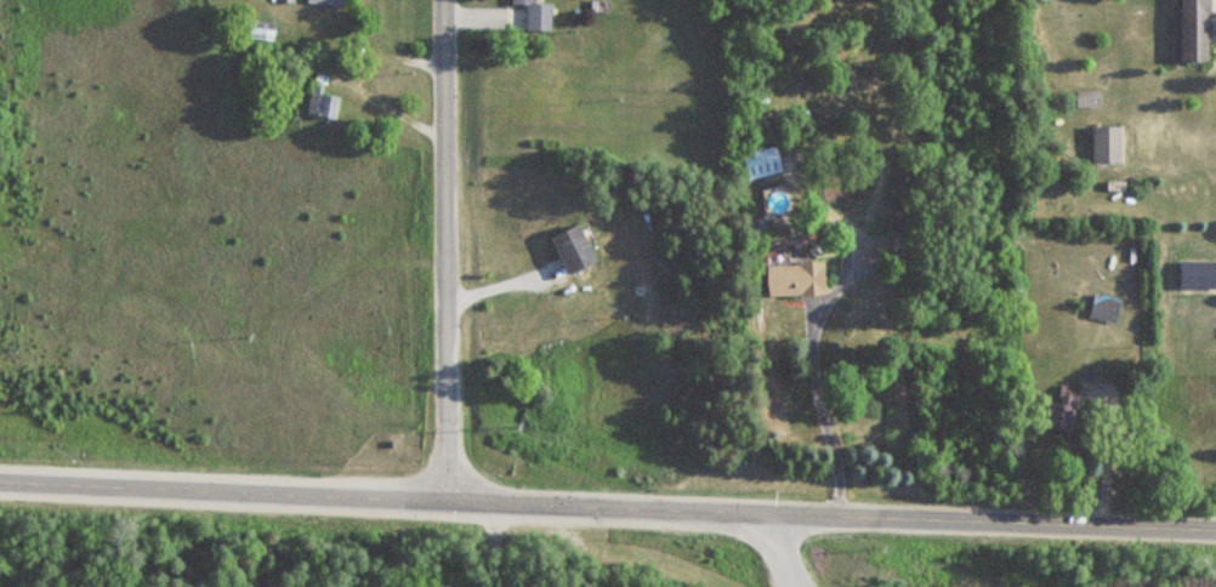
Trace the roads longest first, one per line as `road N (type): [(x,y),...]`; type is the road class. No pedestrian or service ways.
road 1 (tertiary): [(1215,530),(0,482)]
road 2 (residential): [(450,501),(444,0)]

